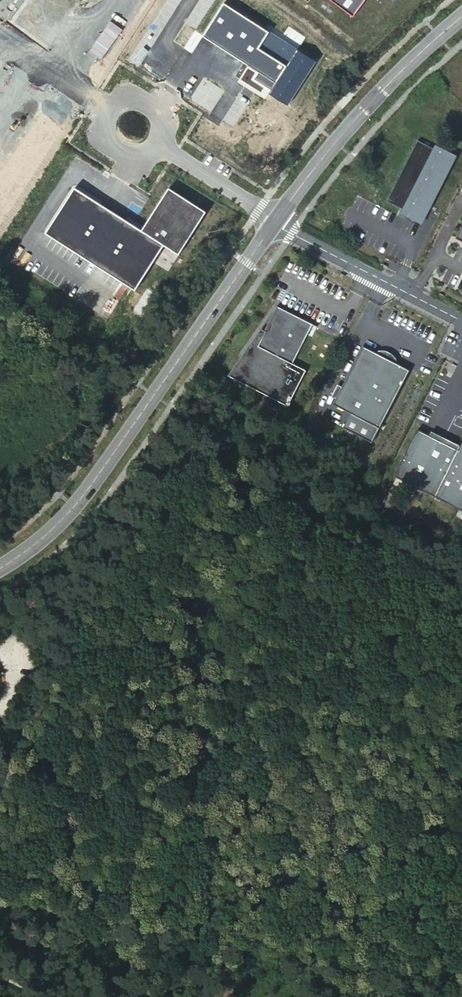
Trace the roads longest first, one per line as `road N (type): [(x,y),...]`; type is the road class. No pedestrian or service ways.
road 1 (tertiary): [(0,568),(89,488),(275,222)]
road 2 (tertiary): [(275,222),(373,99),(461,17)]
road 3 (residential): [(461,320),(275,222)]
road 4 (unclassified): [(275,222),(158,146)]

